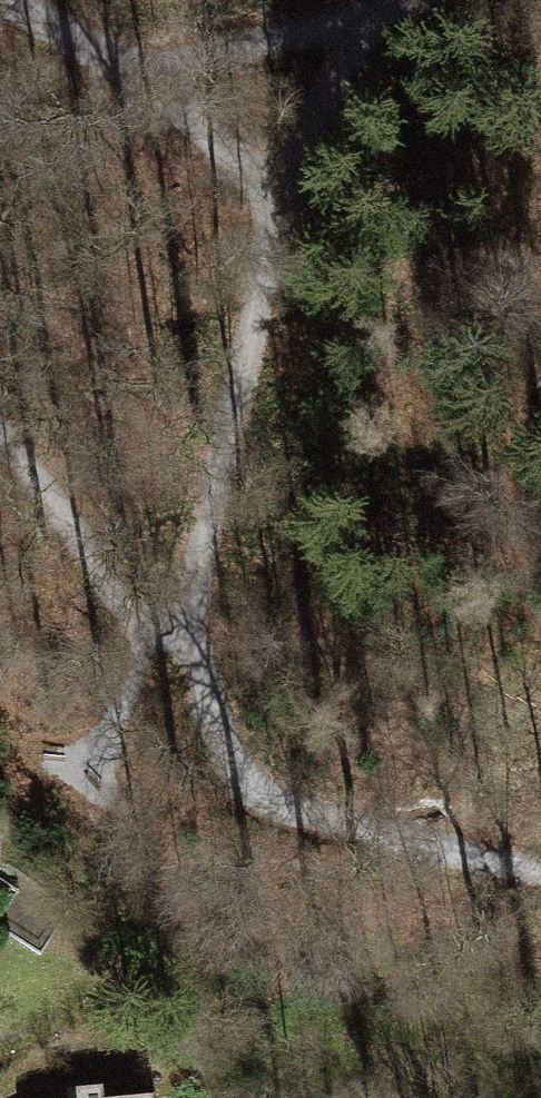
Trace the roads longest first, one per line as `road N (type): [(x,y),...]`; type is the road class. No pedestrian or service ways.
road 1 (track): [(365,0),(355,4),(282,195),(200,554),(194,653),(229,758),(263,793),(540,871)]
road 2 (track): [(355,4),(154,77),(20,0)]
road 3 (track): [(0,437),(112,586),(194,653)]

